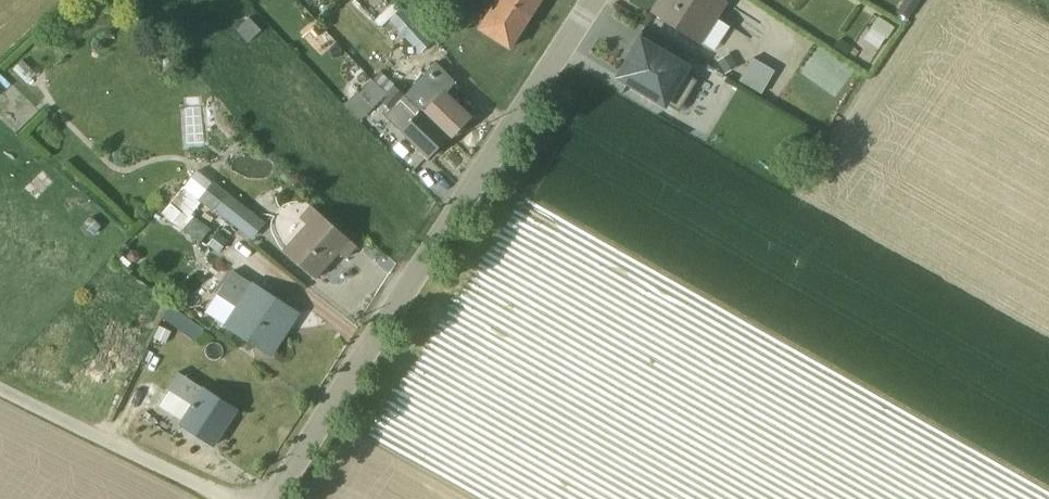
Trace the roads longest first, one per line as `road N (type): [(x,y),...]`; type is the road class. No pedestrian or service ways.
road 1 (unclassified): [(273,498),(591,0)]
road 2 (unclassified): [(0,386),(222,498)]

